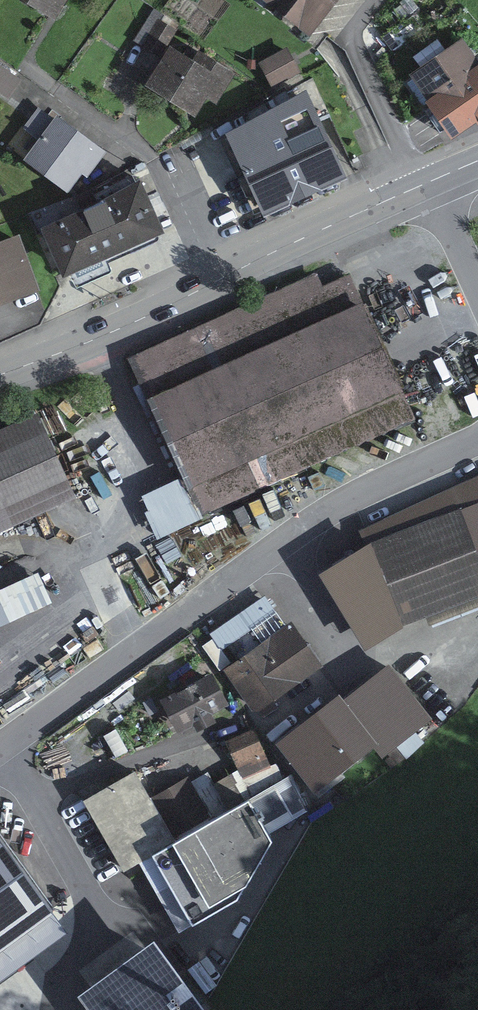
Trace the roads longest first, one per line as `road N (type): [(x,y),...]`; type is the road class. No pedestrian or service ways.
road 1 (residential): [(477,440),(311,522),(0,751)]
road 2 (residential): [(211,284),(149,154),(62,91)]
road 3 (primary): [(211,284),(422,182)]
road 4 (primary): [(0,376),(211,284)]
road 5 (residential): [(422,182),(355,41),(355,27),(376,0)]

